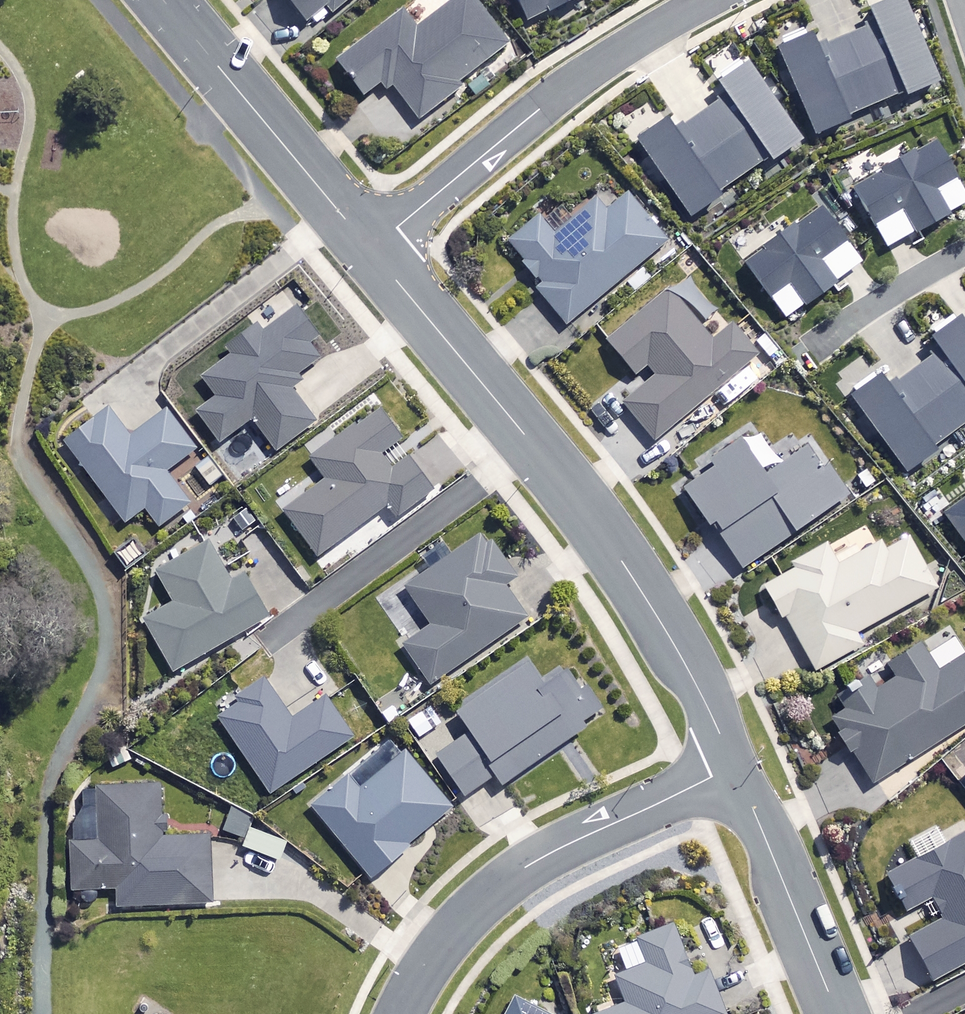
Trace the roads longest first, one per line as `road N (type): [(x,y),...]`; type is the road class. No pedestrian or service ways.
road 1 (residential): [(370,249),(624,565),(734,766)]
road 2 (residential): [(734,766),(527,866),(445,939),(399,1013)]
road 3 (residential): [(705,0),(573,82),(370,249)]
road 4 (residential): [(163,0),(370,249)]
road 5 (residential): [(734,766),(838,1013)]
road 6 (residential): [(817,347),(964,253)]

